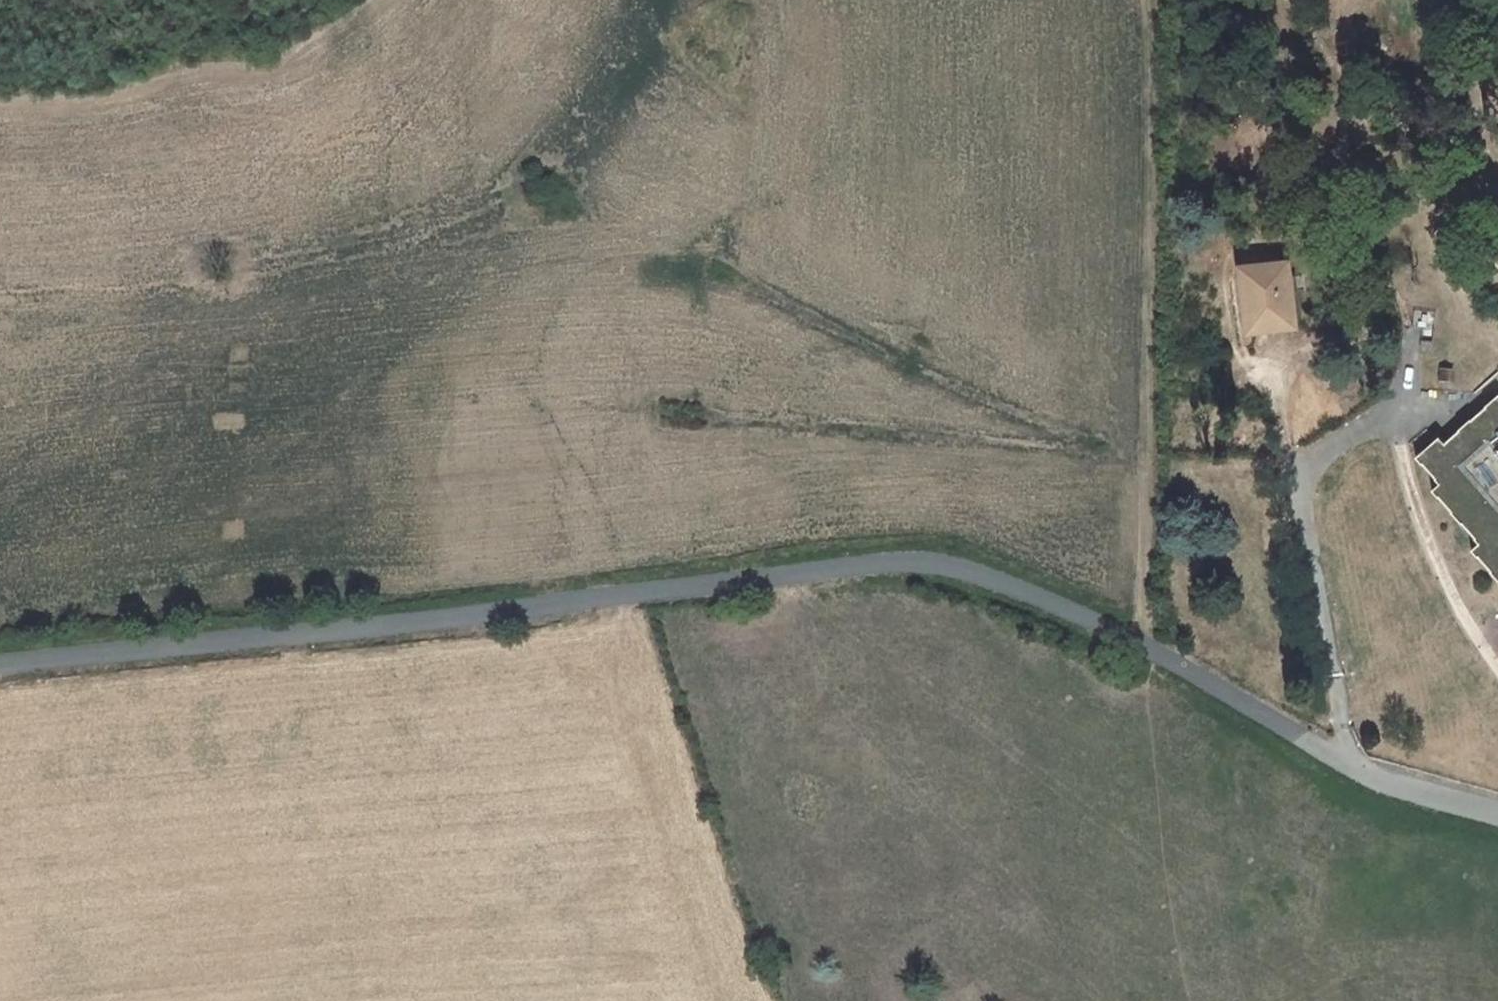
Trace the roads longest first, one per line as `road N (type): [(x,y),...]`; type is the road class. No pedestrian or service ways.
road 1 (unclassified): [(0,664),(921,561),(972,571),(1148,647),(1354,769),(1497,815)]

